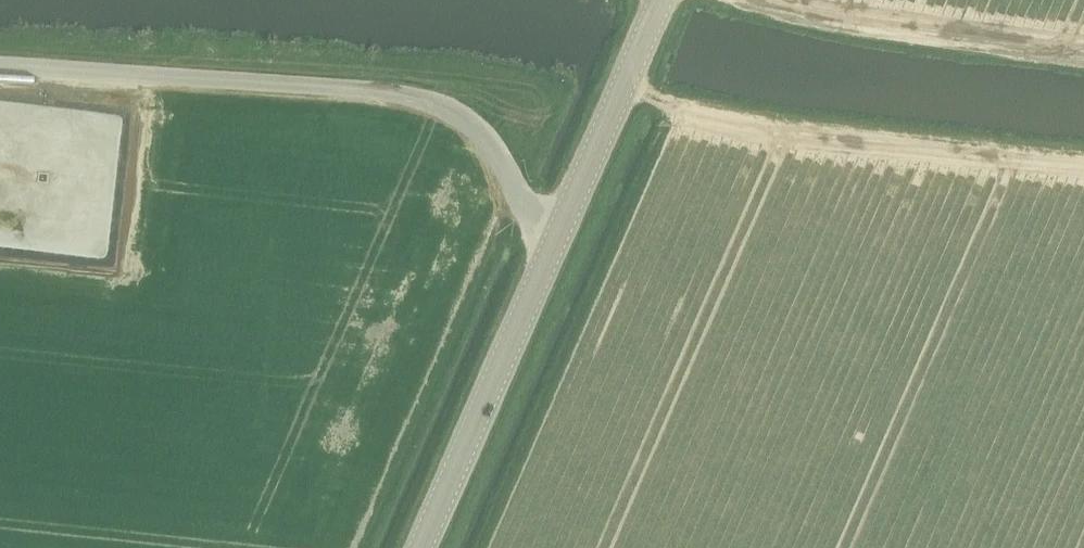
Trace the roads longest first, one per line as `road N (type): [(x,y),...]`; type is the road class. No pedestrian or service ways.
road 1 (tertiary): [(418,547),(658,0)]

